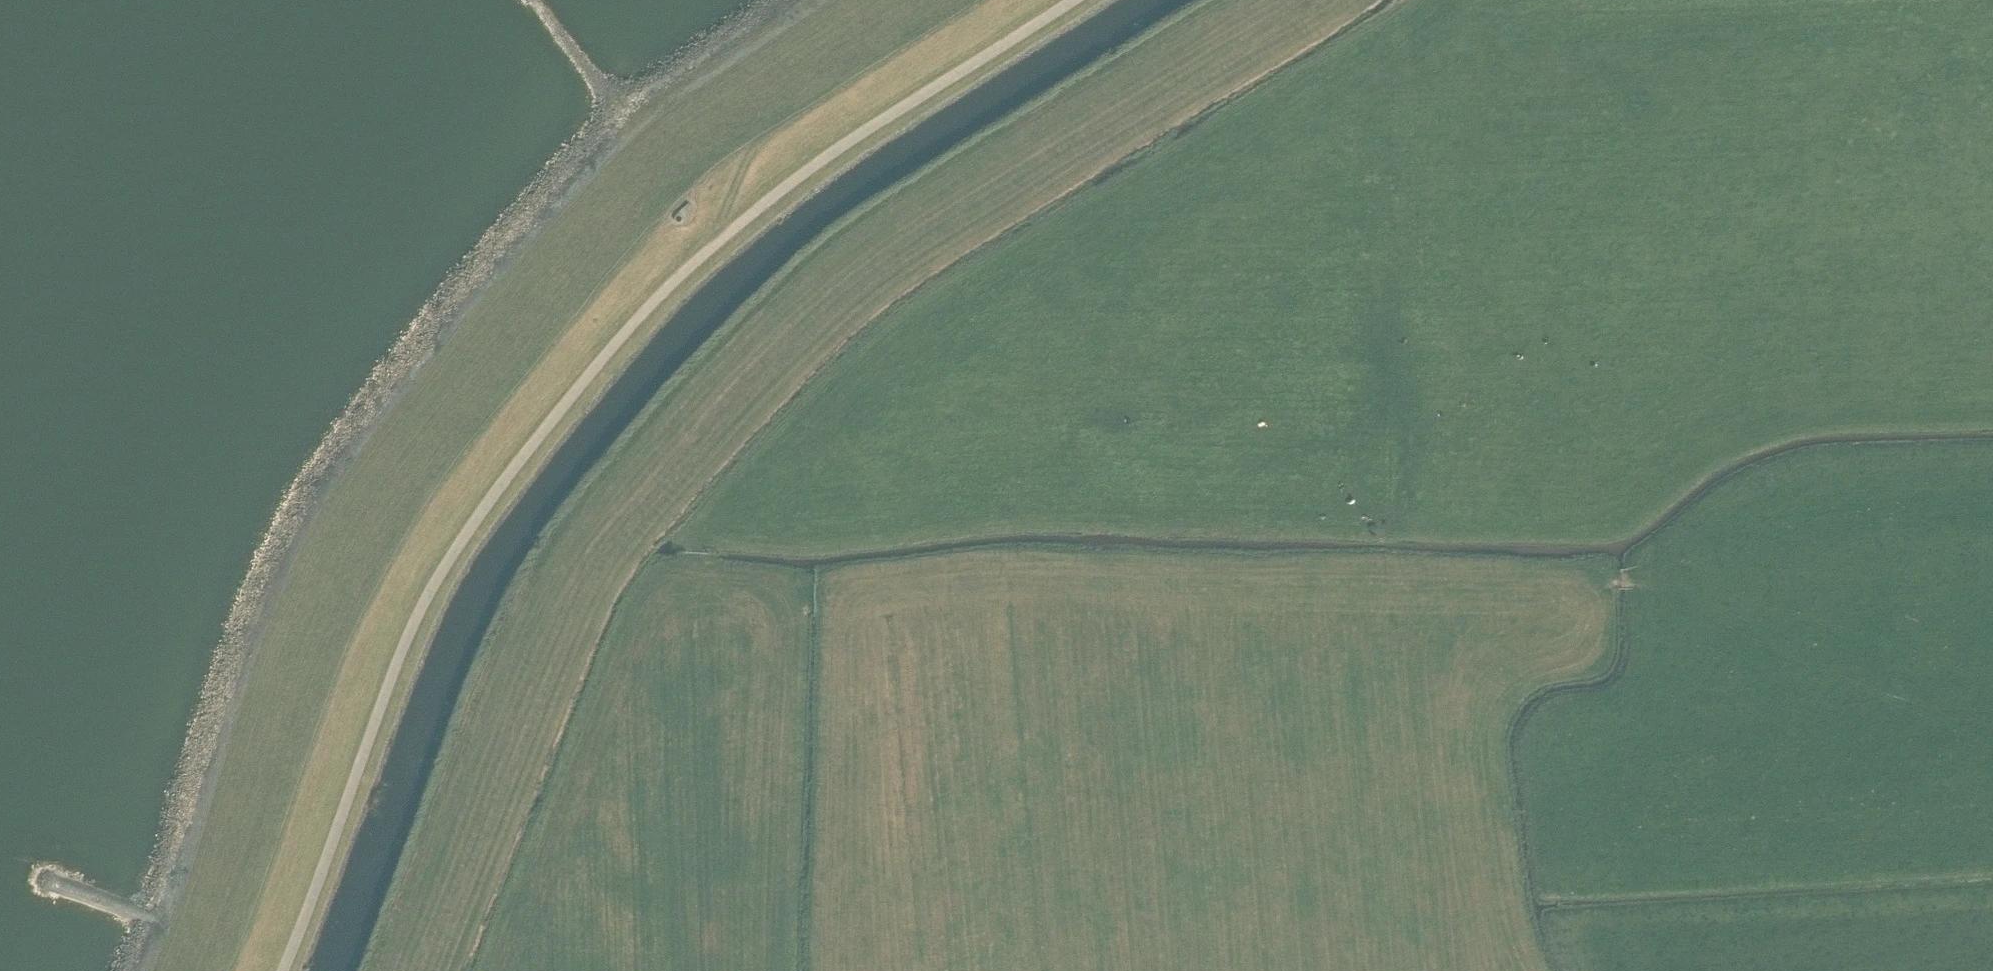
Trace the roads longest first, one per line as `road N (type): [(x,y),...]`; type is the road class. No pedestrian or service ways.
road 1 (track): [(707,252),(763,132)]

